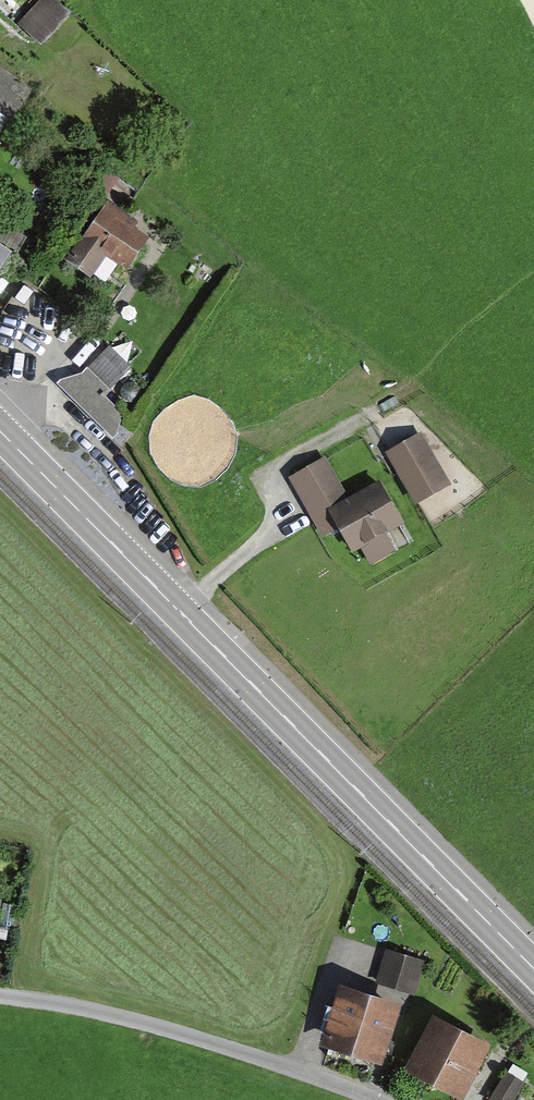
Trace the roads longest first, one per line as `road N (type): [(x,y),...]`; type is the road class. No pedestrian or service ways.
road 1 (primary): [(0,432),(533,972)]
road 2 (unclassified): [(376,1099),(96,1011),(0,996)]

